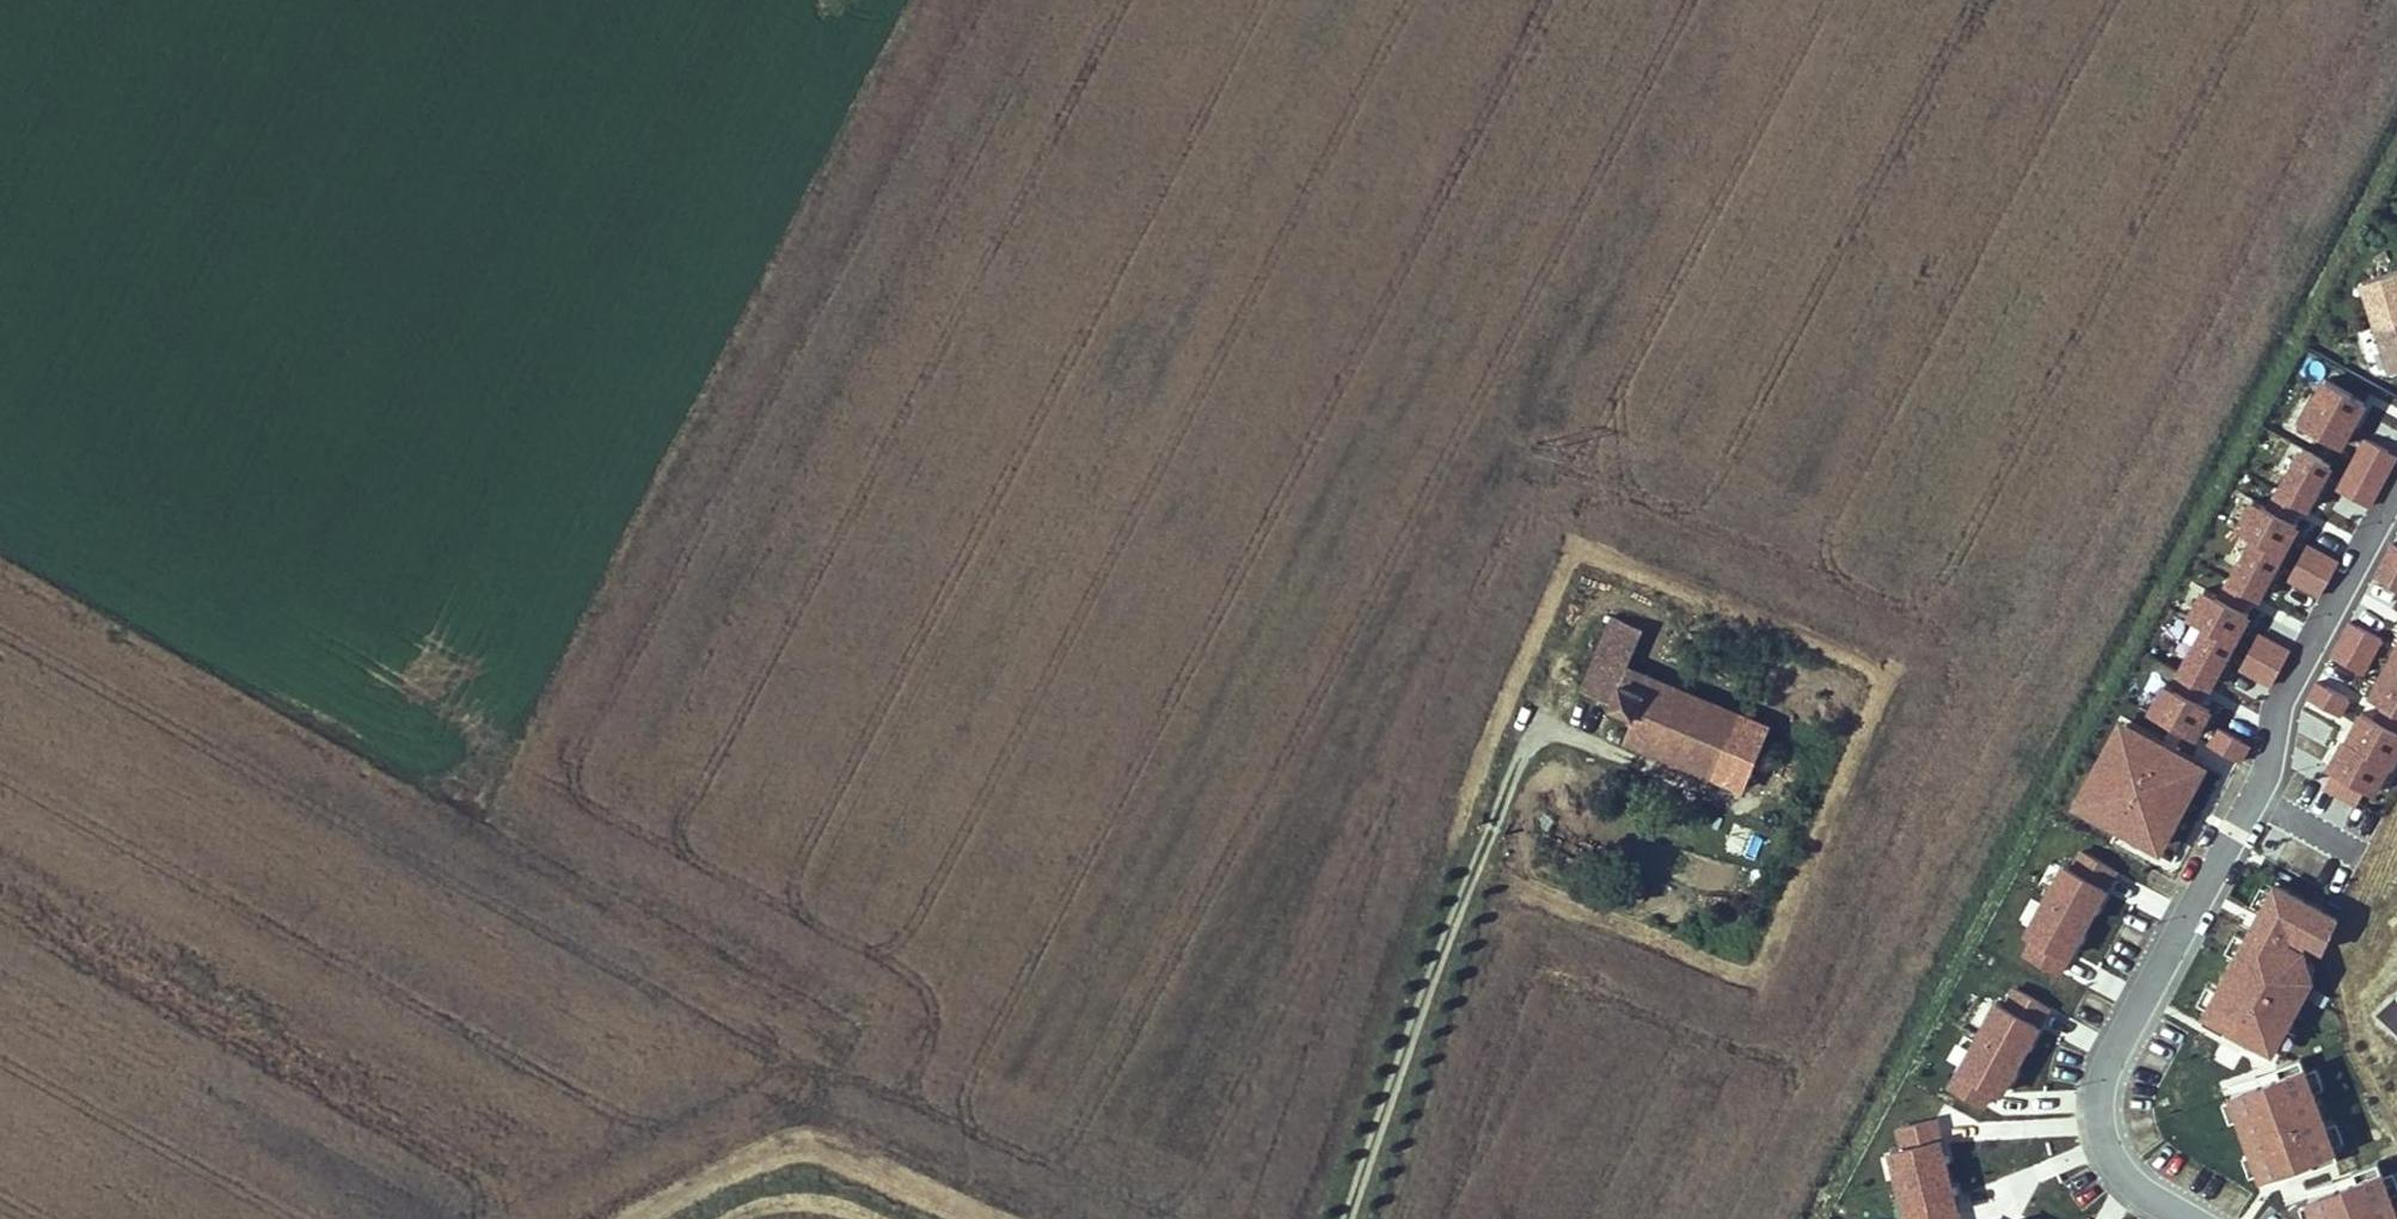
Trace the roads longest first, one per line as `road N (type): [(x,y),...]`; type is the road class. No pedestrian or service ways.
road 1 (residential): [(2207,1218),(2160,1177),(2132,1126),(2128,1064),(2156,968),(2396,507)]
road 2 (track): [(964,1218),(813,1152),(755,1148),(645,1218)]

